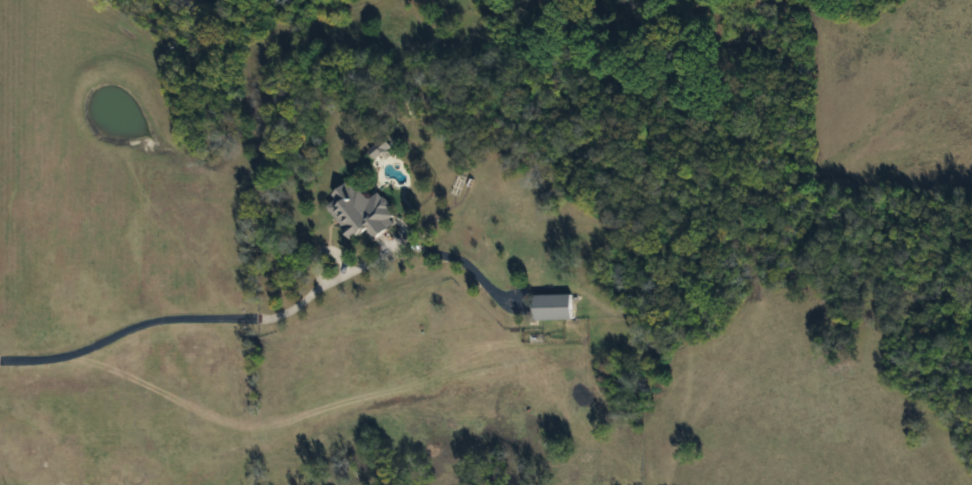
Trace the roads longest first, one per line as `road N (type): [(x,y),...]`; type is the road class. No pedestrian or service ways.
road 1 (residential): [(0,361),(67,356),(145,324),(274,318),(324,283),(408,249),(459,259),(511,302)]

